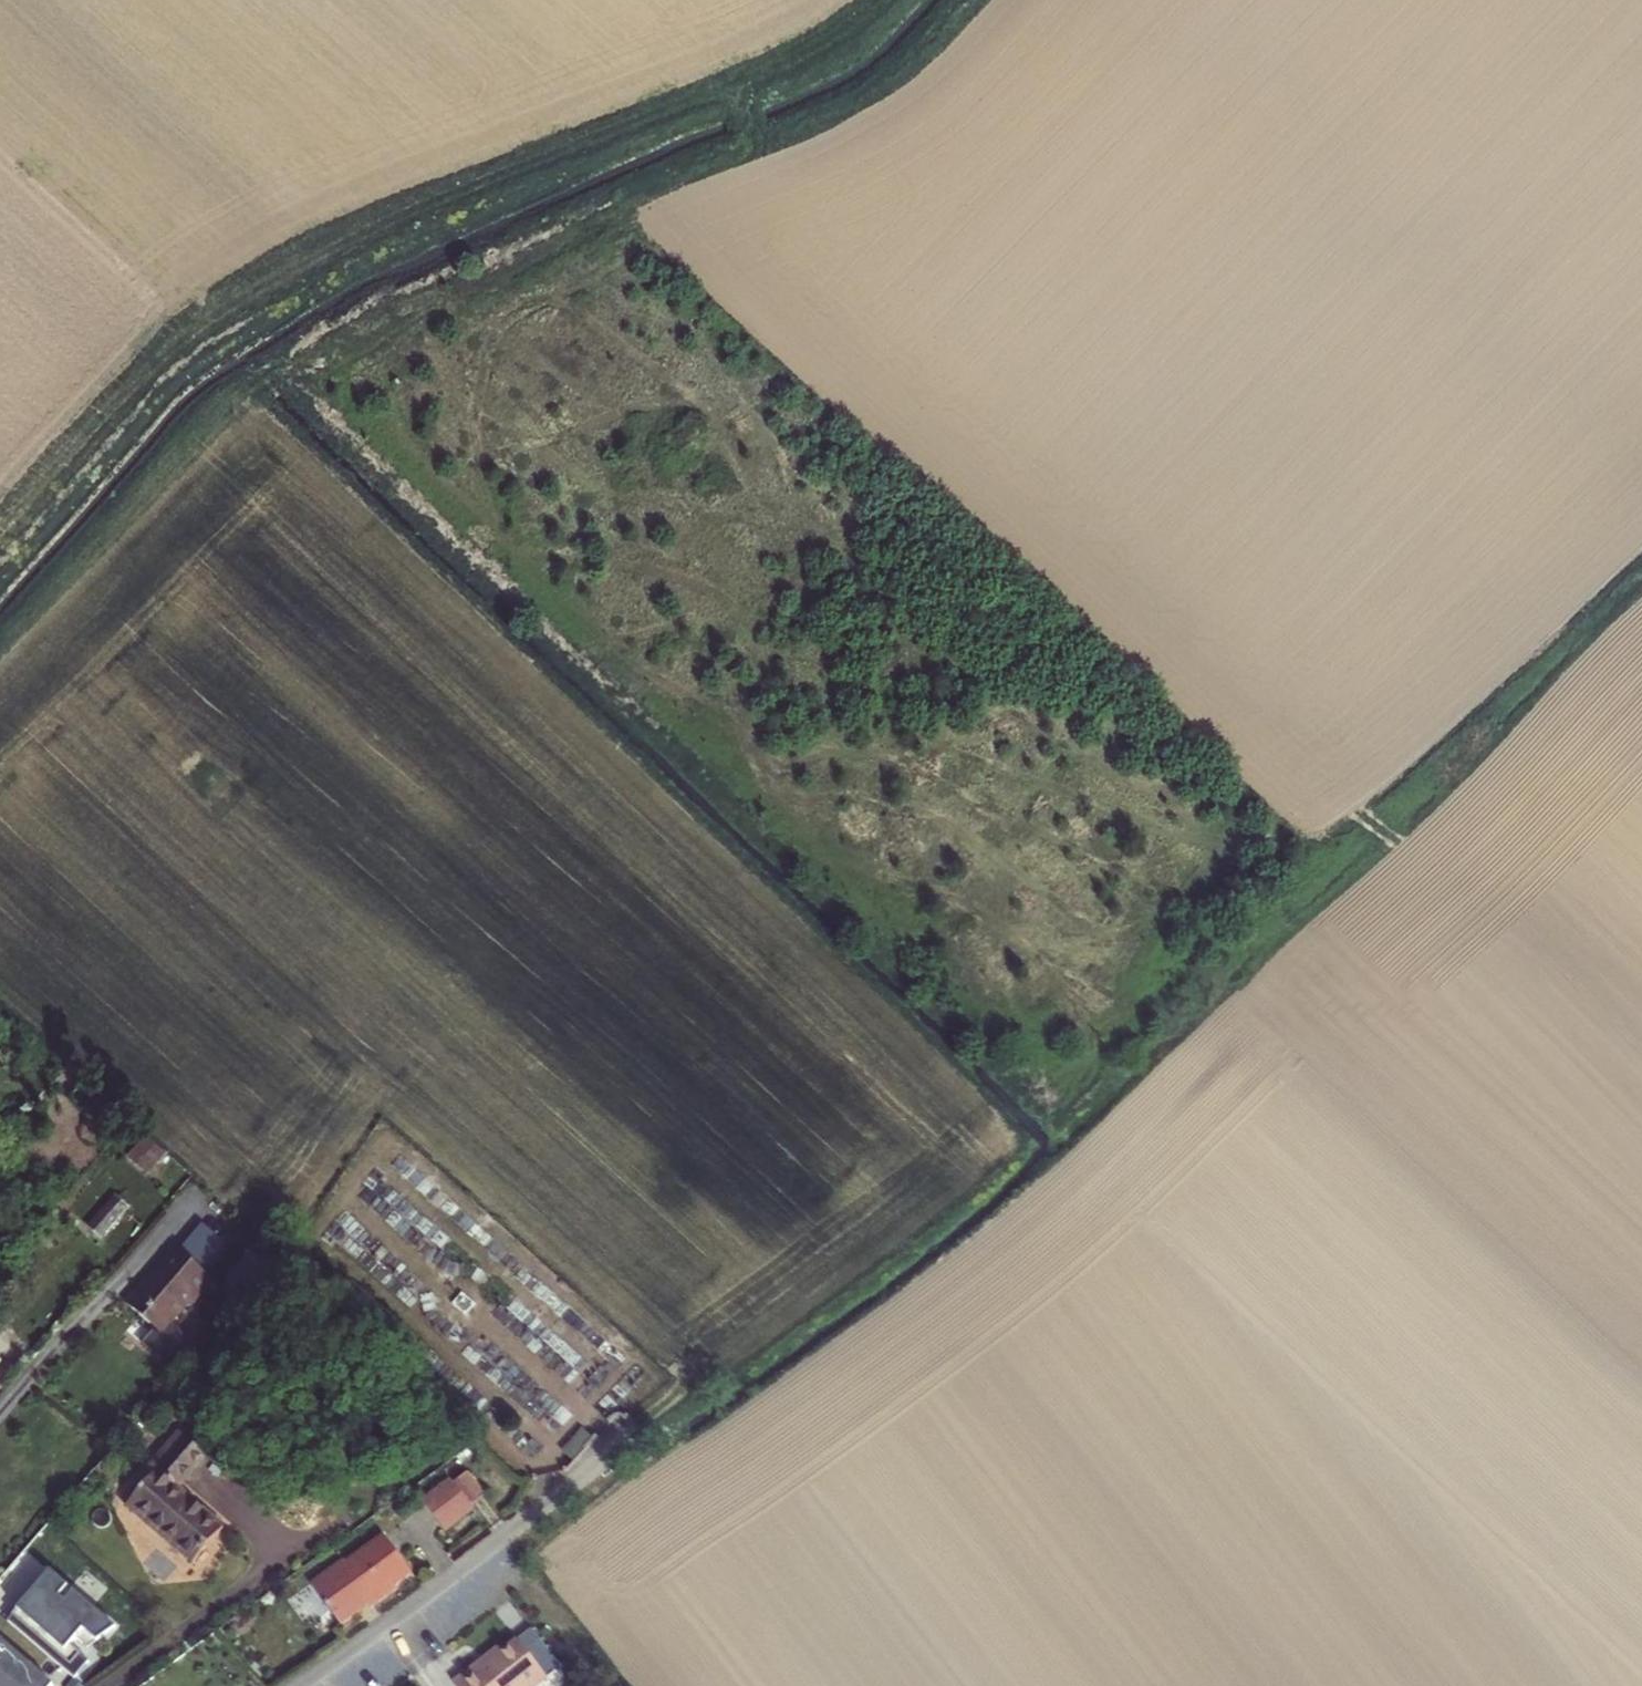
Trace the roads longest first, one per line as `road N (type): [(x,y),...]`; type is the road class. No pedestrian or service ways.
road 1 (residential): [(393,1623),(621,1455)]

